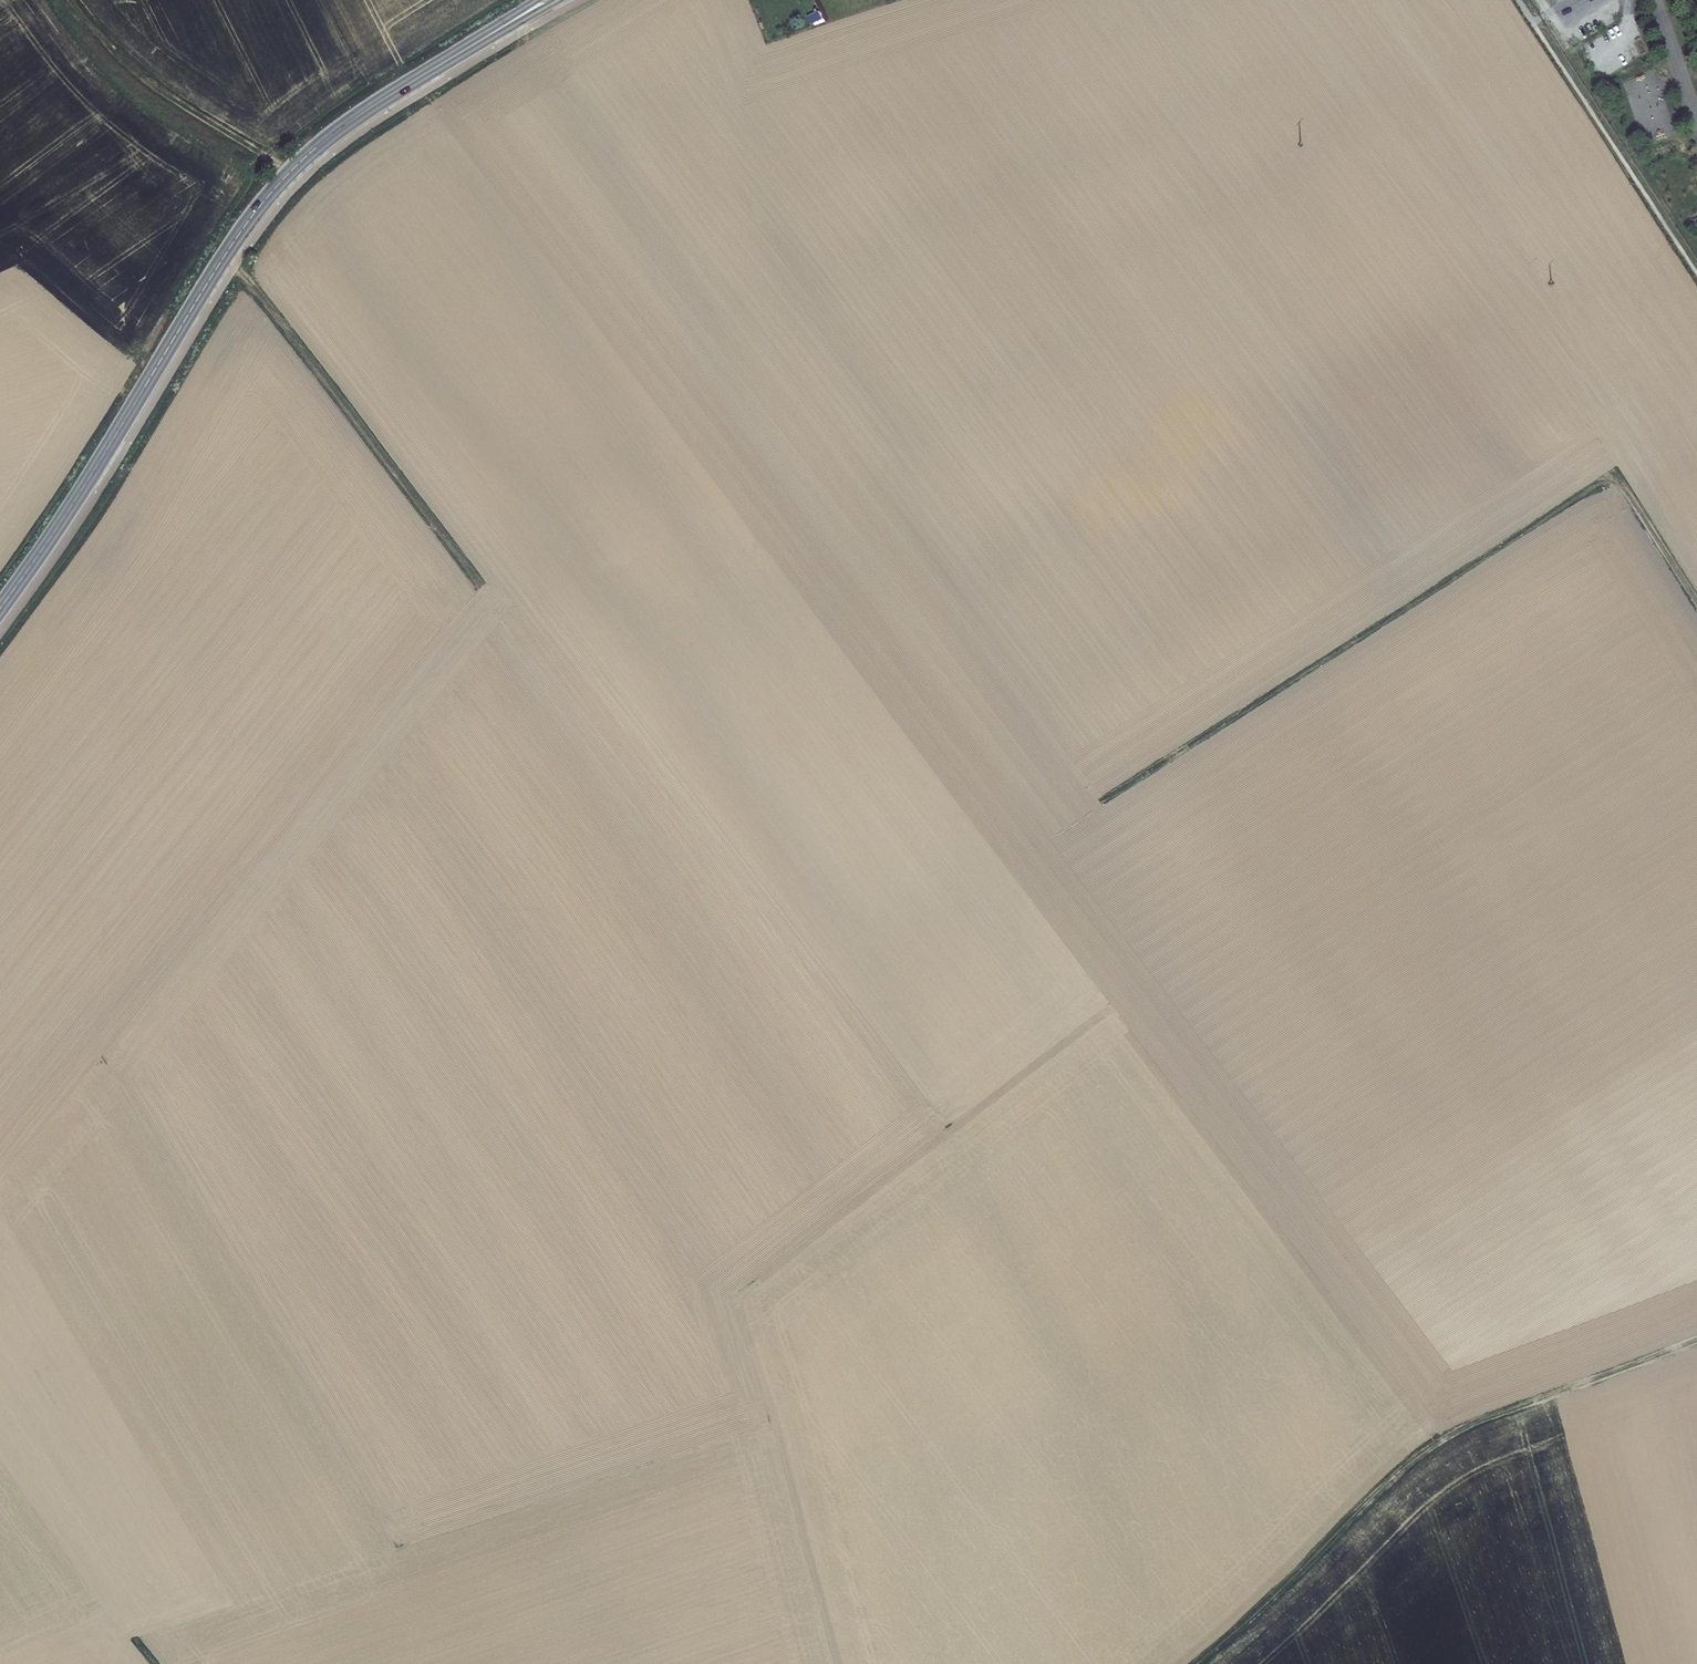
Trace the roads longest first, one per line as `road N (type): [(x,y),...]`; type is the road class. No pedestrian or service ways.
road 1 (secondary): [(0,609),(275,187),(365,111),(547,0)]
road 2 (track): [(1211,1663),(1402,1478),(1505,1412),(1696,1342)]

